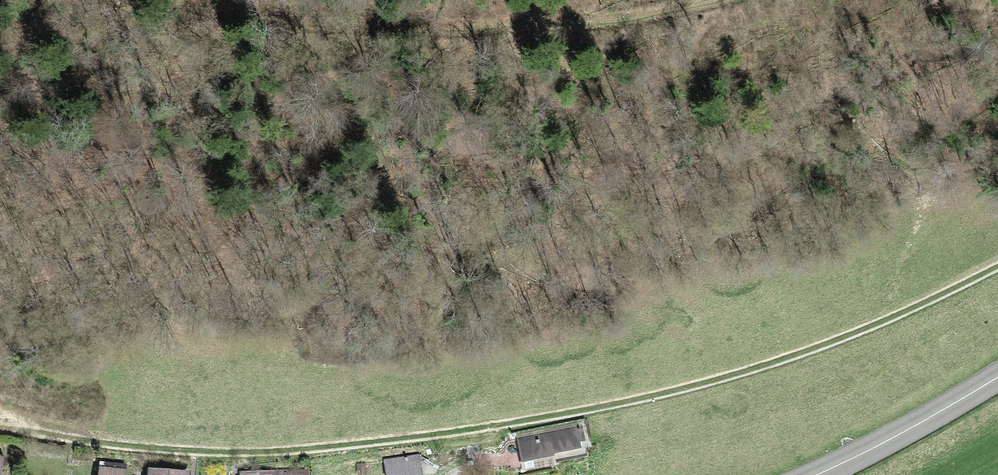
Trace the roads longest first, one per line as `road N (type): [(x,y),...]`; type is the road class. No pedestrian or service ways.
road 1 (track): [(997,273),(788,361),(621,403),(457,432),(239,451),(123,445),(0,425)]
road 2 (track): [(155,0),(289,27),(532,33),(734,0)]
road 3 (secondary): [(815,474),(997,377)]

